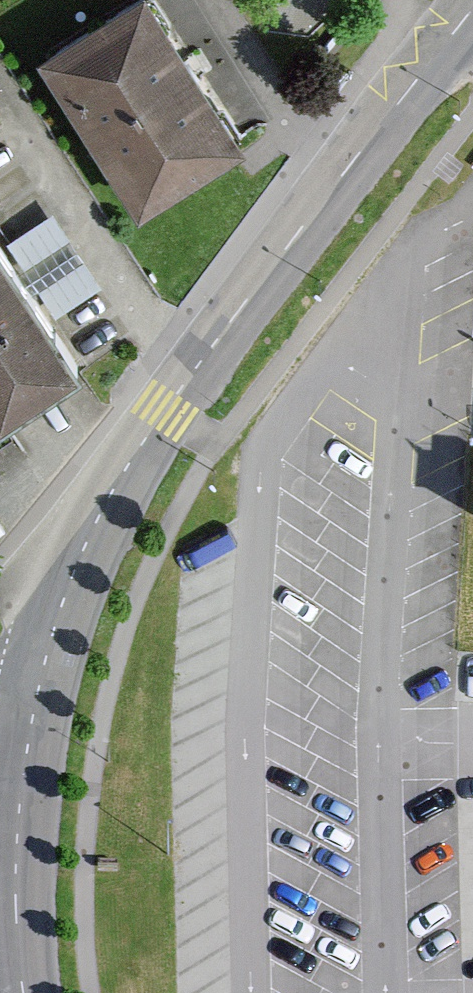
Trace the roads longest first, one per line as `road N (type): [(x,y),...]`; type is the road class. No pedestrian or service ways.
road 1 (tertiary): [(28,740),(73,573),(110,494),(194,369)]
road 2 (residential): [(194,369),(0,90)]
road 3 (tertiary): [(24,992),(15,908),(28,740)]
road 4 (tertiary): [(194,369),(335,185)]
road 5 (tertiary): [(335,185),(472,12)]
road 6 (residential): [(215,0),(335,185)]

